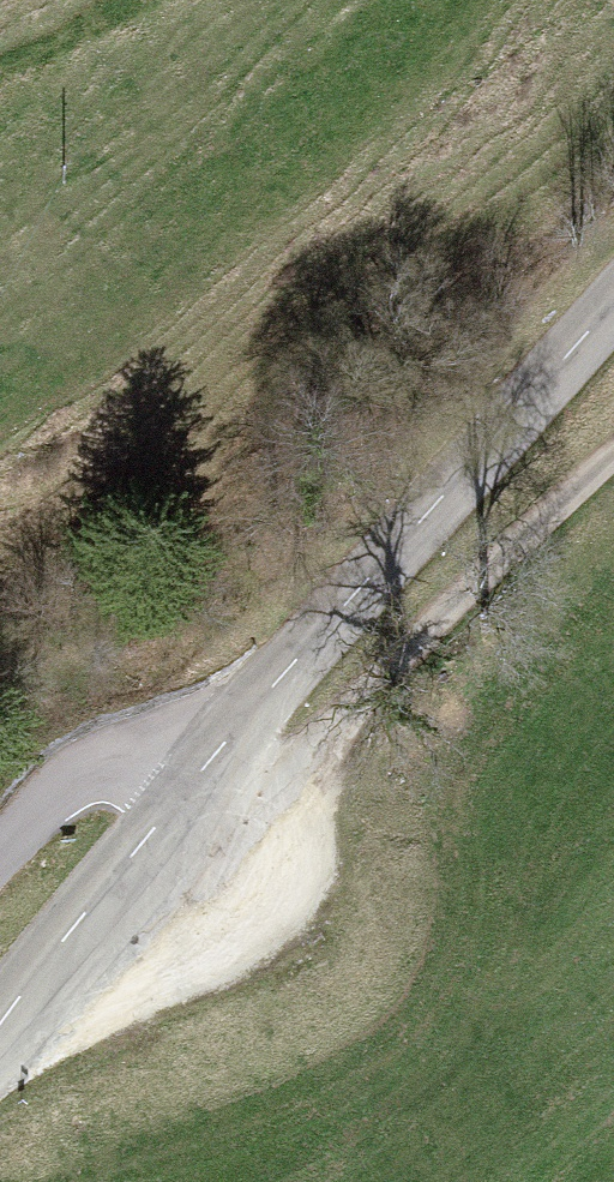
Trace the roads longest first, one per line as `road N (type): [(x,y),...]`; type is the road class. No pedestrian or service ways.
road 1 (tertiary): [(206,769),(613,299)]
road 2 (track): [(613,448),(304,756),(272,770),(206,769)]
road 3 (tertiary): [(0,1029),(206,769)]
road 4 (unclassified): [(206,769),(103,769),(76,782),(0,850)]
road 5 (track): [(0,55),(112,0)]

